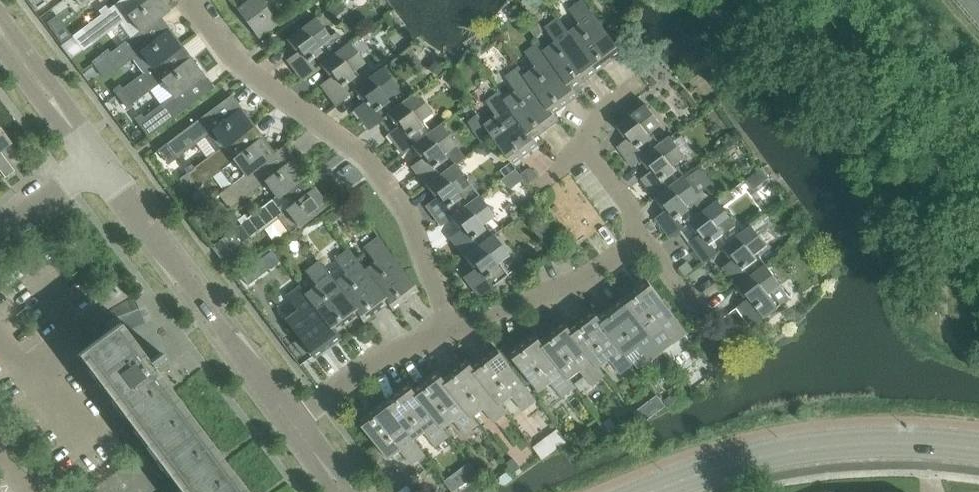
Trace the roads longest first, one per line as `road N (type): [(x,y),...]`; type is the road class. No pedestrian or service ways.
road 1 (residential): [(191,0),(229,58),(368,158),(410,220),(450,331)]
road 2 (tertiary): [(978,449),(878,445),(785,456),(656,491)]
road 3 (residential): [(292,422),(98,161)]
road 4 (residential): [(450,331),(590,277),(644,240)]
road 5 (residential): [(292,422),(372,361),(450,331)]
road 6 (residential): [(98,161),(0,31)]
road 7 (residential): [(0,238),(98,161)]

